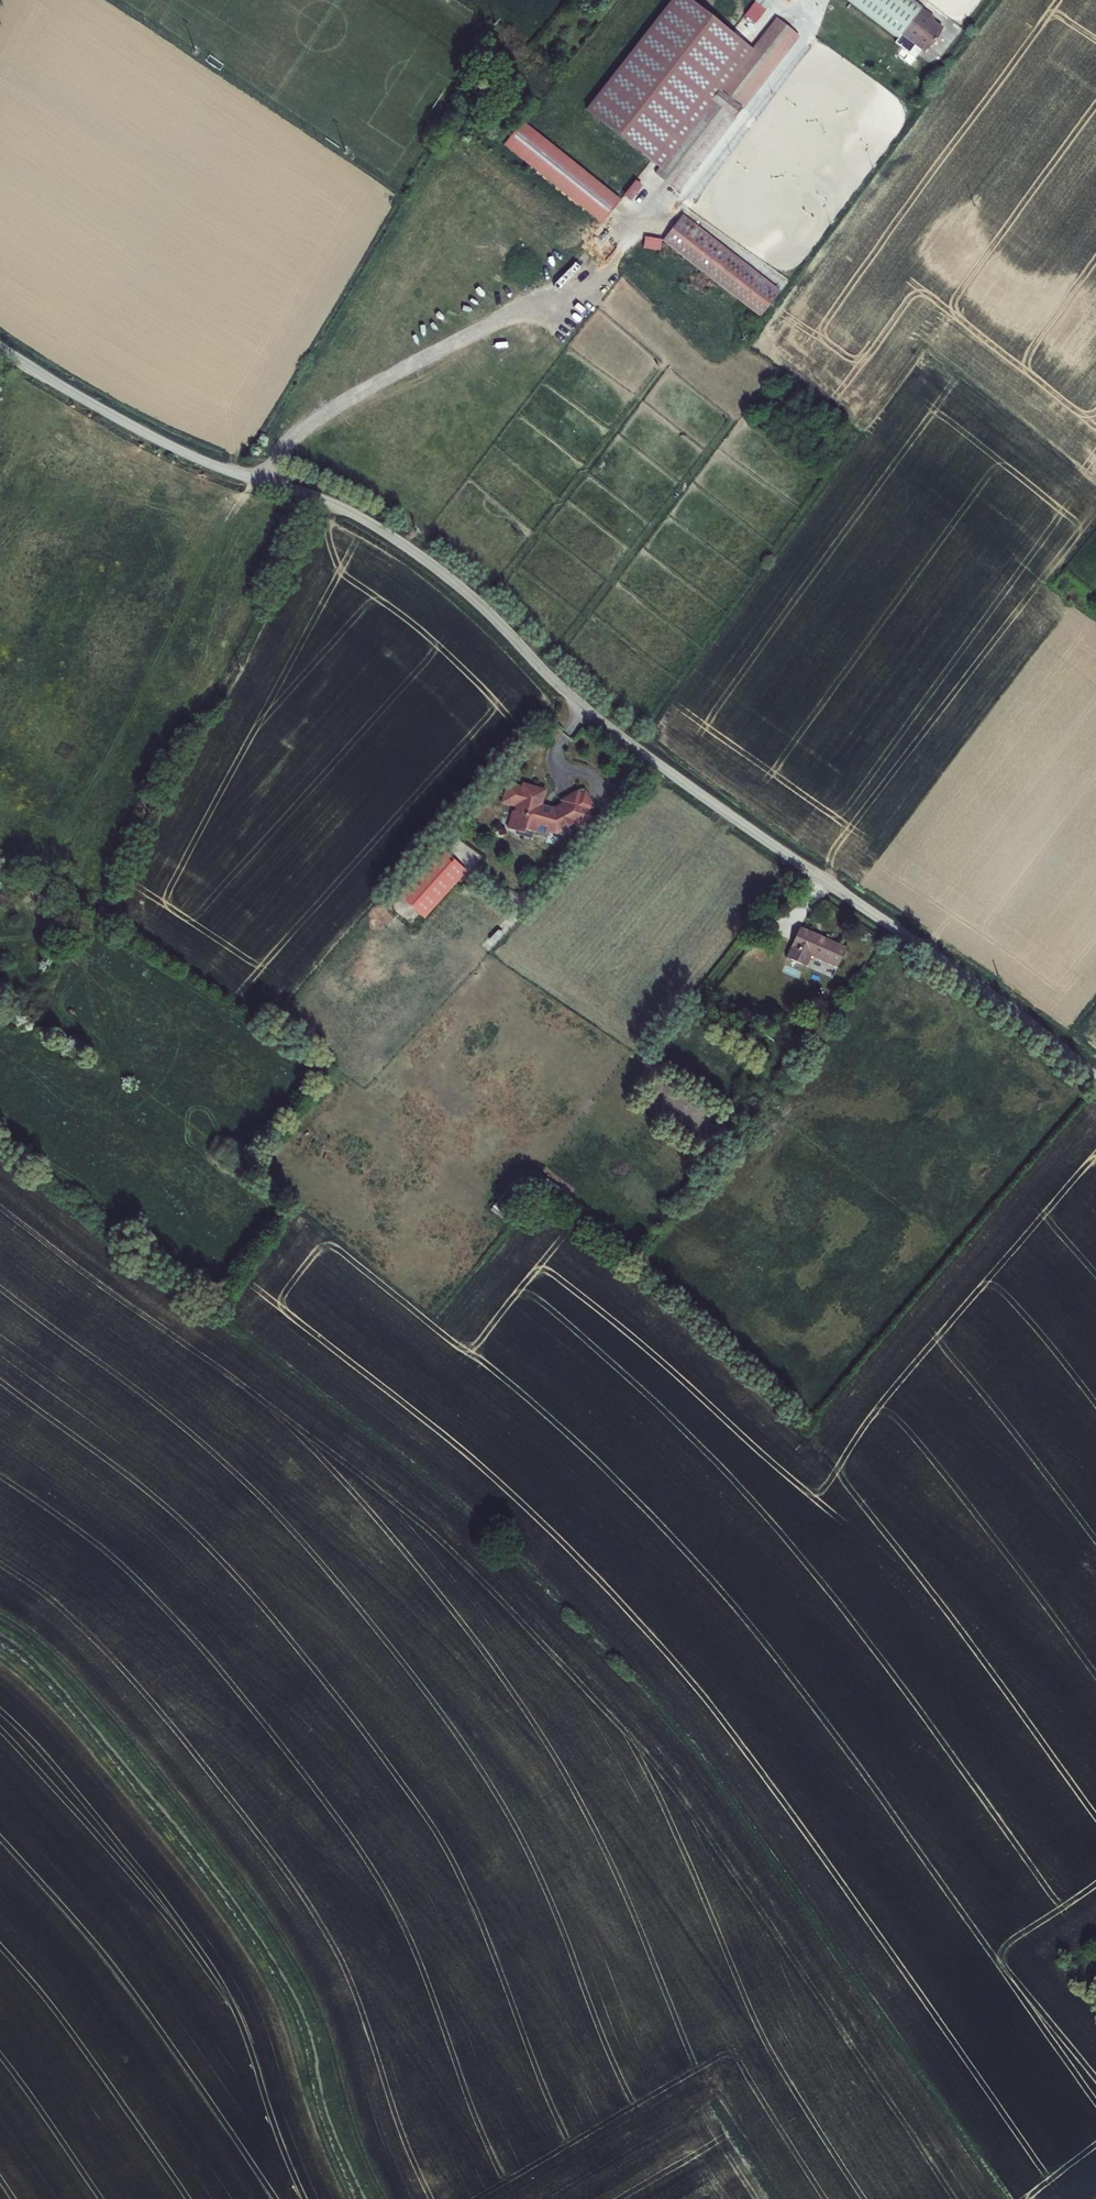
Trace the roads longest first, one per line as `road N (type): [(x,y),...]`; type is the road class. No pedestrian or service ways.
road 1 (unclassified): [(1095,1069),(567,693),(453,583),(337,504),(153,434),(0,351)]

